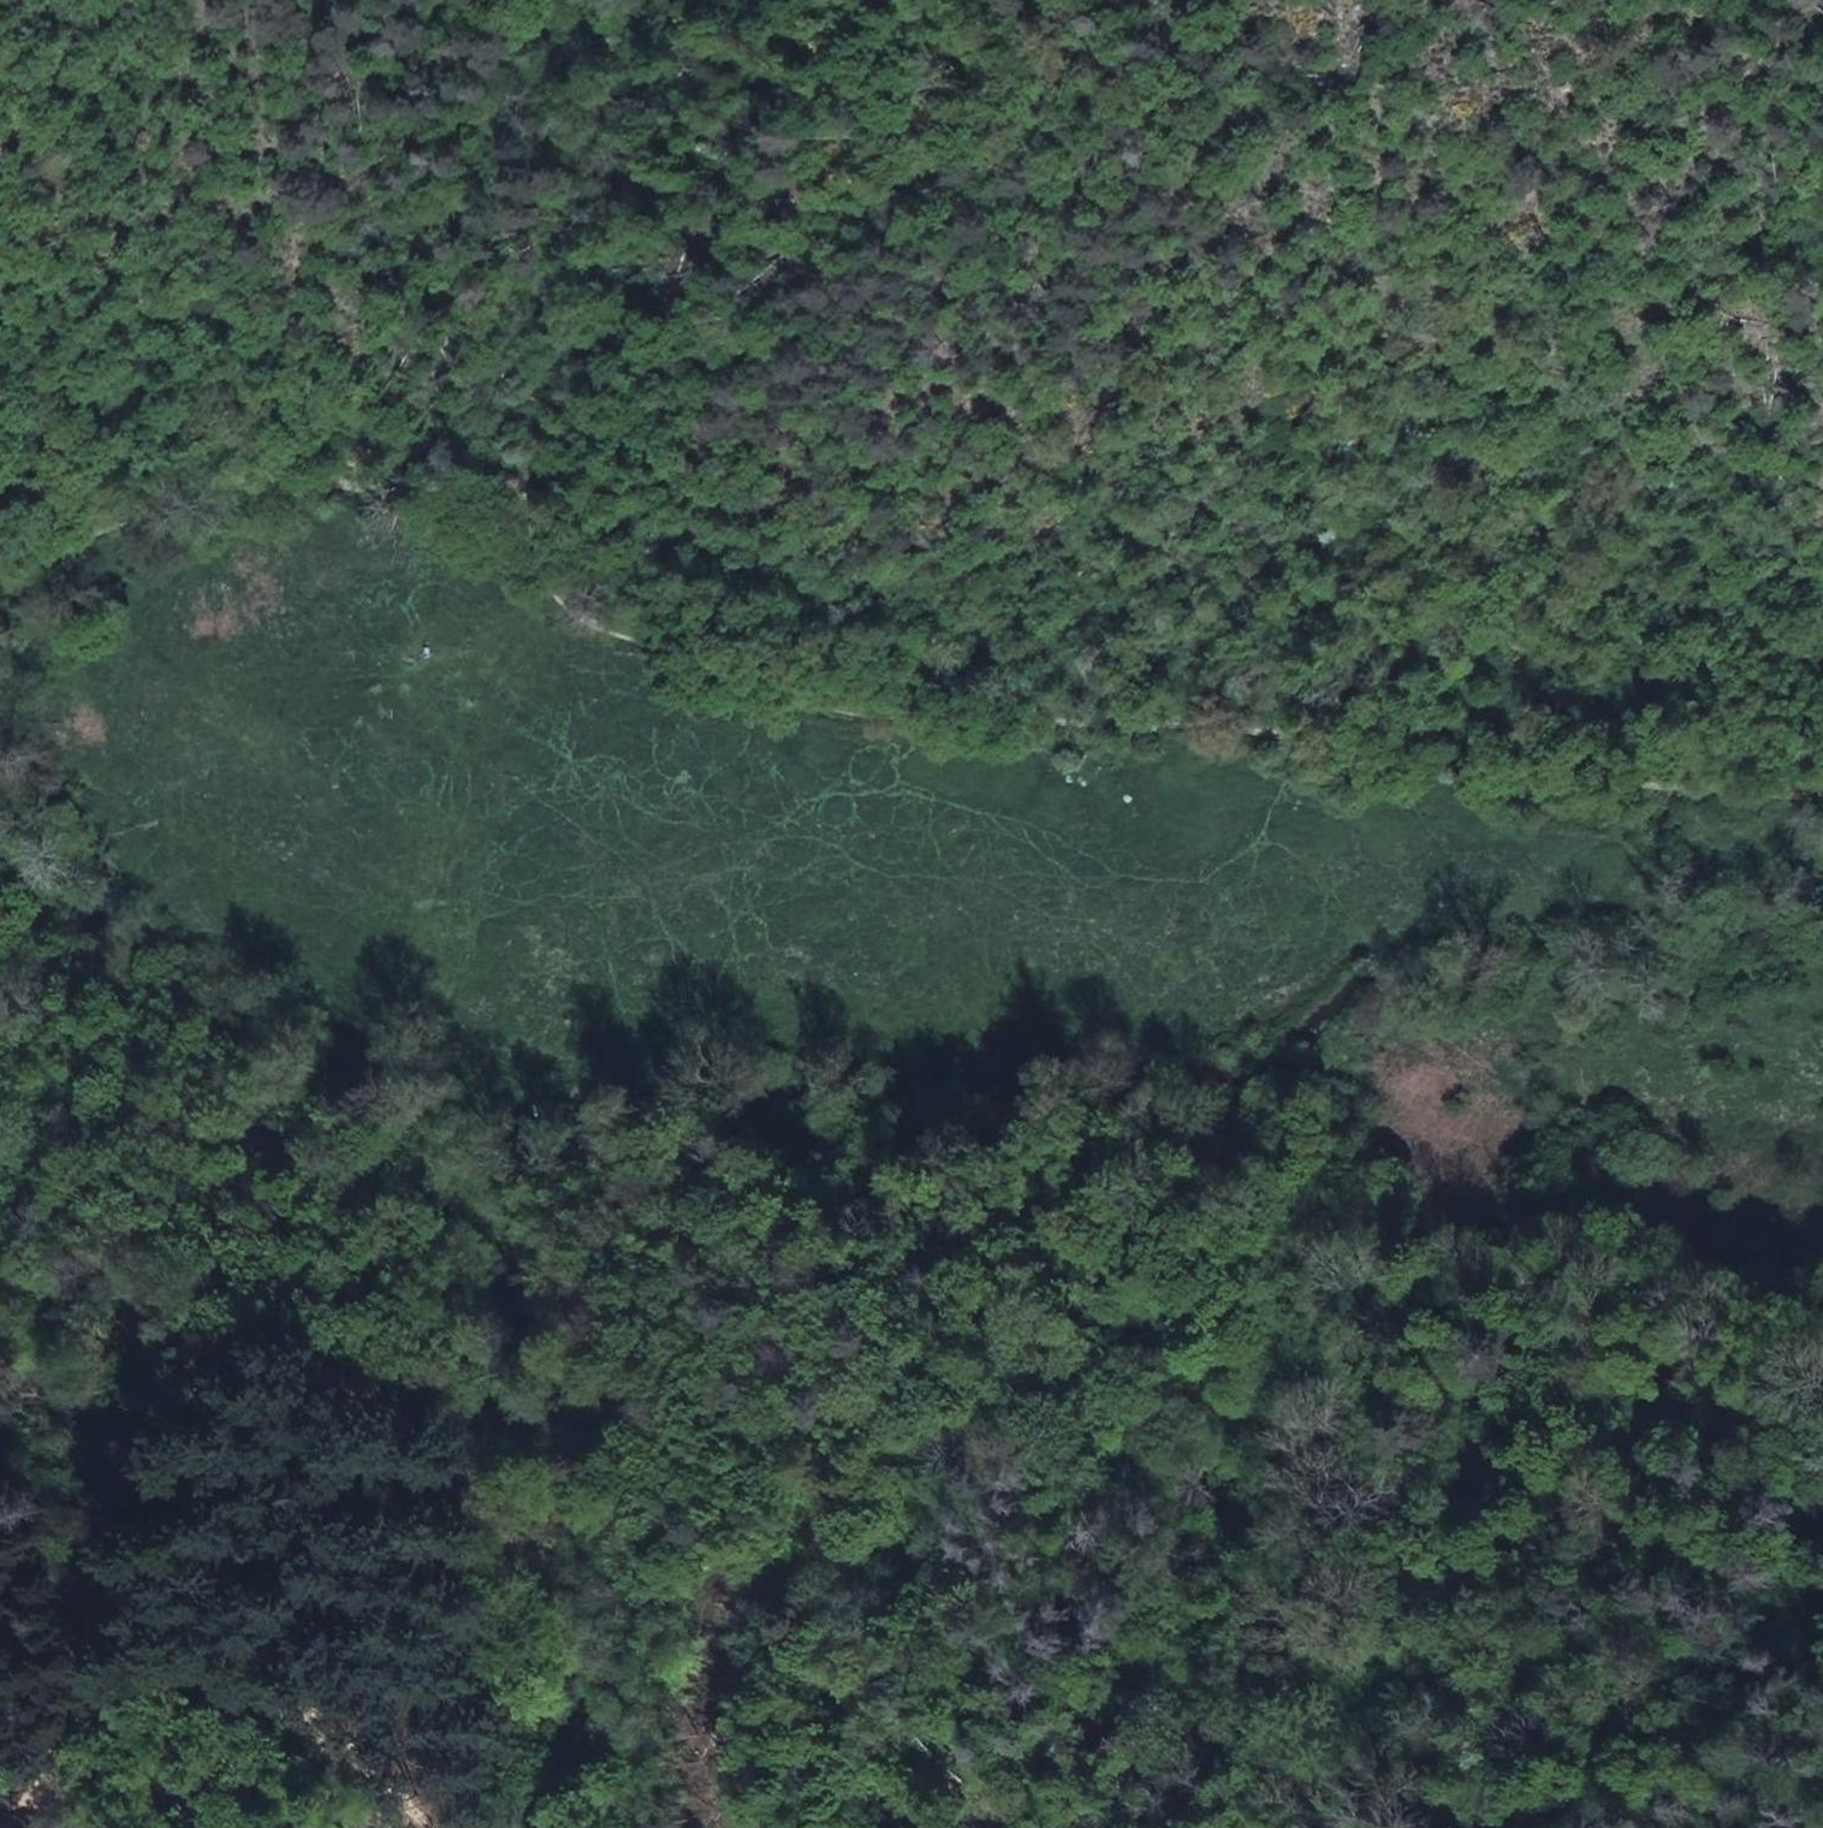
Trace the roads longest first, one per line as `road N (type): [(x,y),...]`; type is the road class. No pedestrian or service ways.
road 1 (track): [(1822,1771),(1661,1787),(1569,1813),(1558,1827)]

